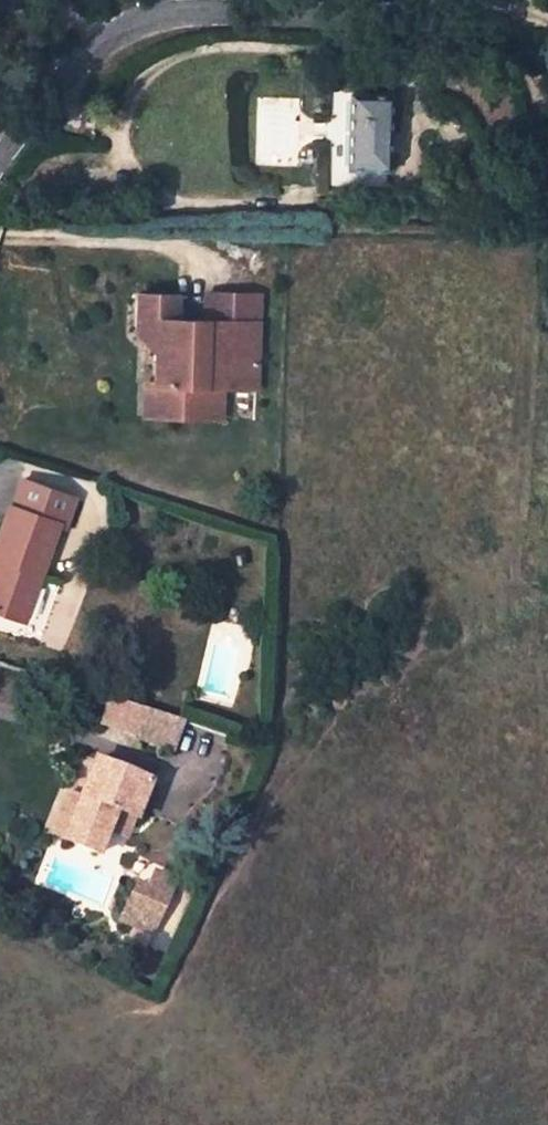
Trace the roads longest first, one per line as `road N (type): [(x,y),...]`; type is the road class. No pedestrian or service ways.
road 1 (tertiary): [(450,0),(433,17),(160,17),(92,43),(0,165)]

